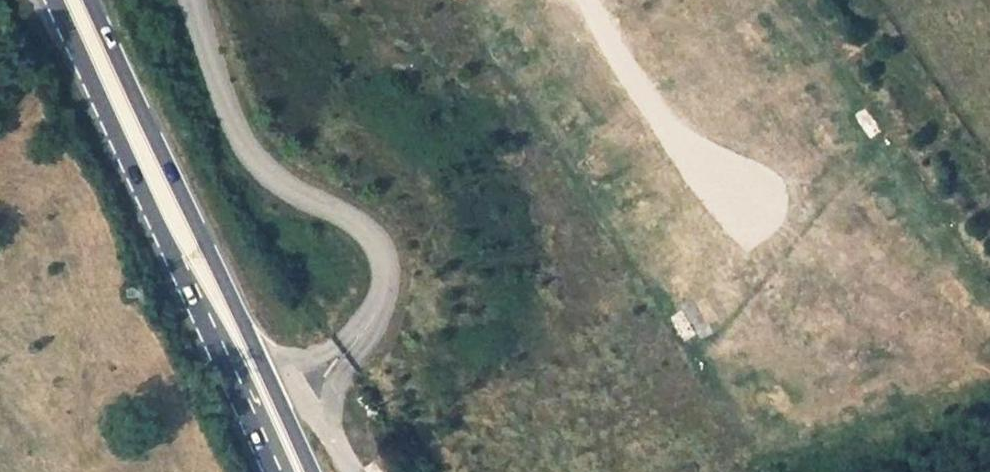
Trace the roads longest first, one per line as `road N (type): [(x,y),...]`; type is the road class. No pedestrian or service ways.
road 1 (primary): [(314,471),(91,0)]
road 2 (primary): [(57,0),(272,471)]

